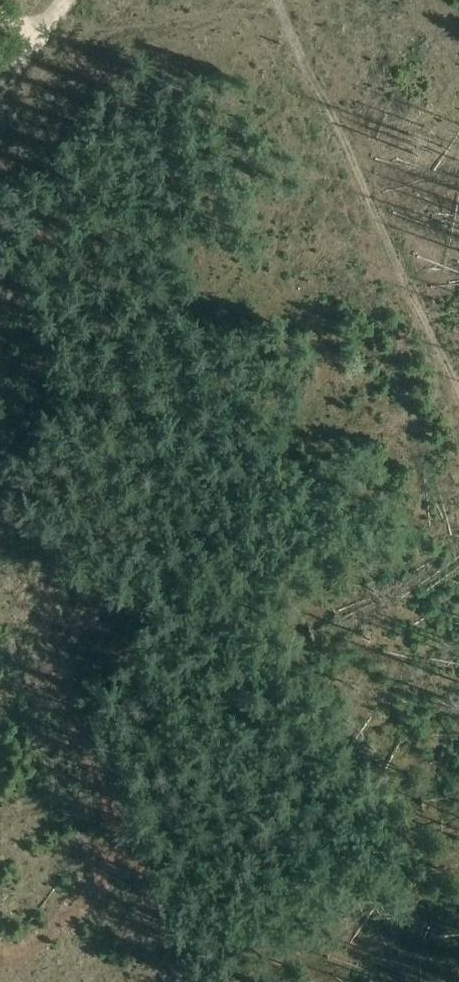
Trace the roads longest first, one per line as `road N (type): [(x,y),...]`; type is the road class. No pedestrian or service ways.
road 1 (track): [(277,0),(458,392)]

